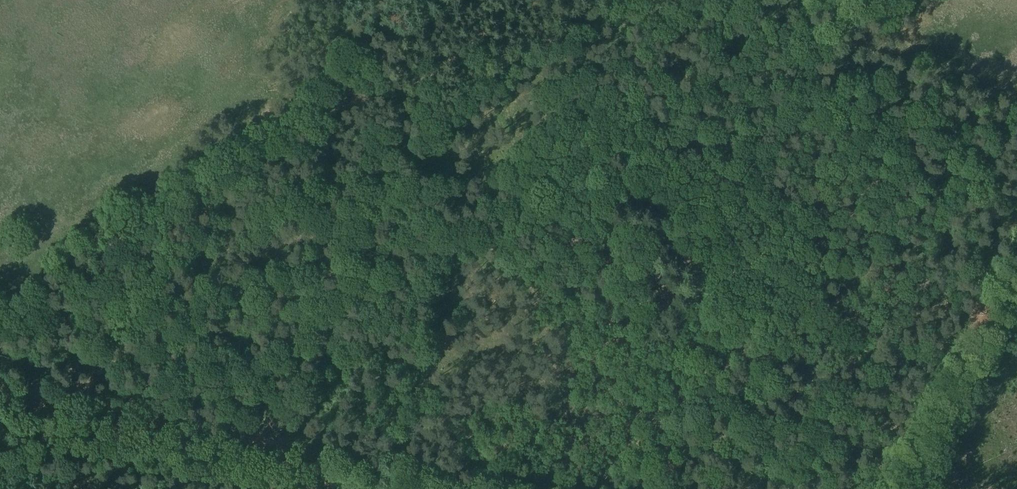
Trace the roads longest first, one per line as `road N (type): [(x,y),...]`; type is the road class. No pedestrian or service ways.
road 1 (track): [(919,488),(1016,326)]

